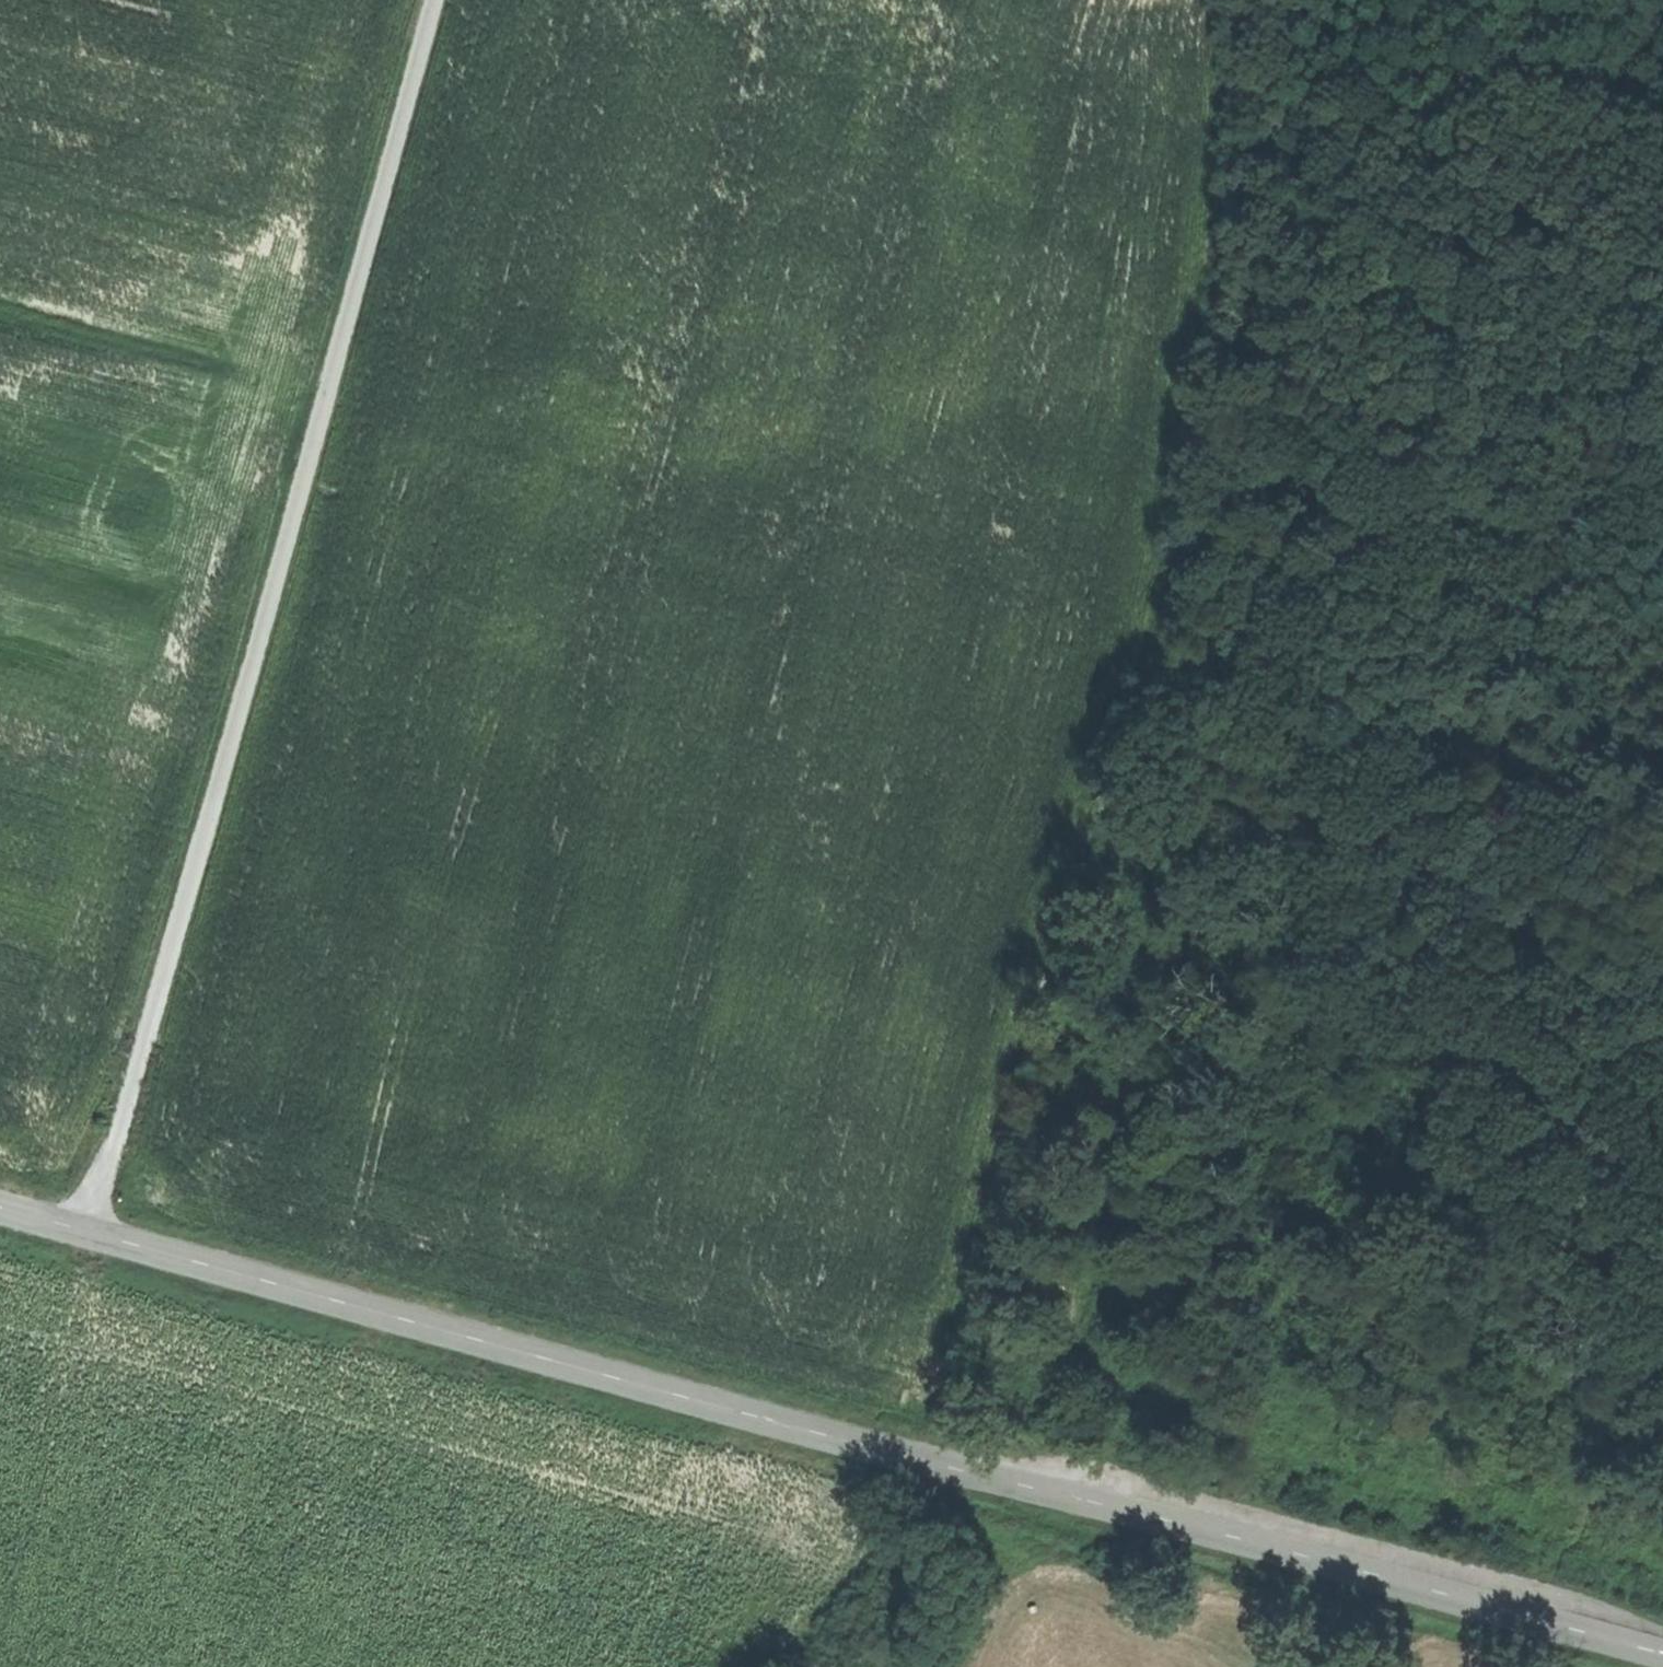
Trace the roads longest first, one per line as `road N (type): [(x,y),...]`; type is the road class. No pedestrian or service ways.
road 1 (tertiary): [(0,1209),(1662,1650)]
road 2 (track): [(427,0),(85,1233)]

